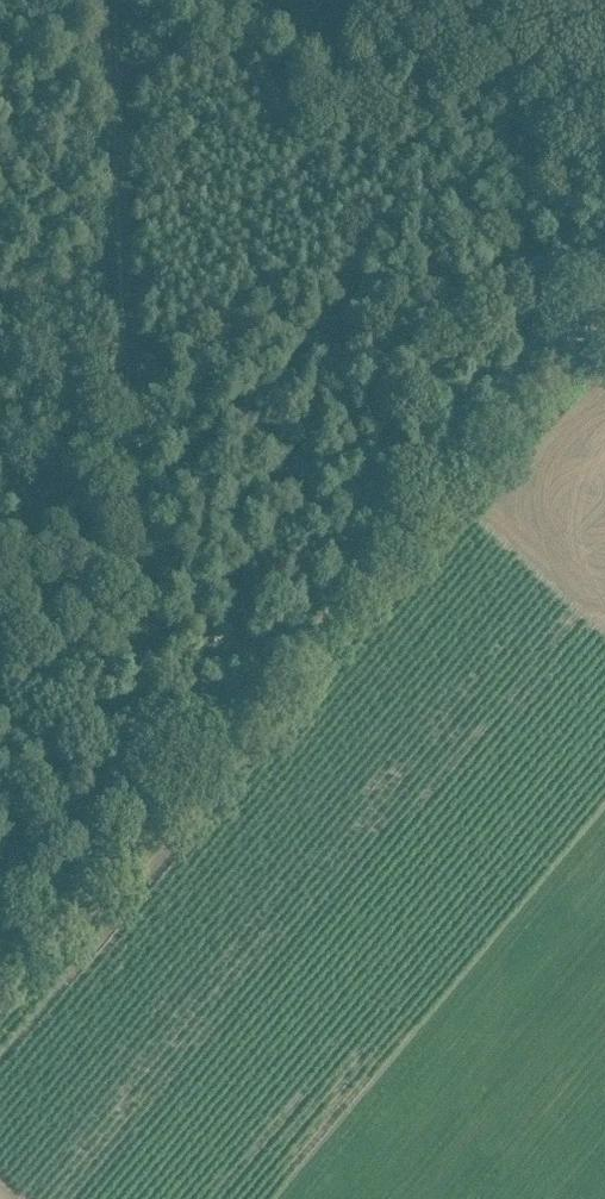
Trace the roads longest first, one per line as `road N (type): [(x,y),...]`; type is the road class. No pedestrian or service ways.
road 1 (track): [(0,932),(159,789),(604,297)]
road 2 (track): [(159,789),(110,0)]

